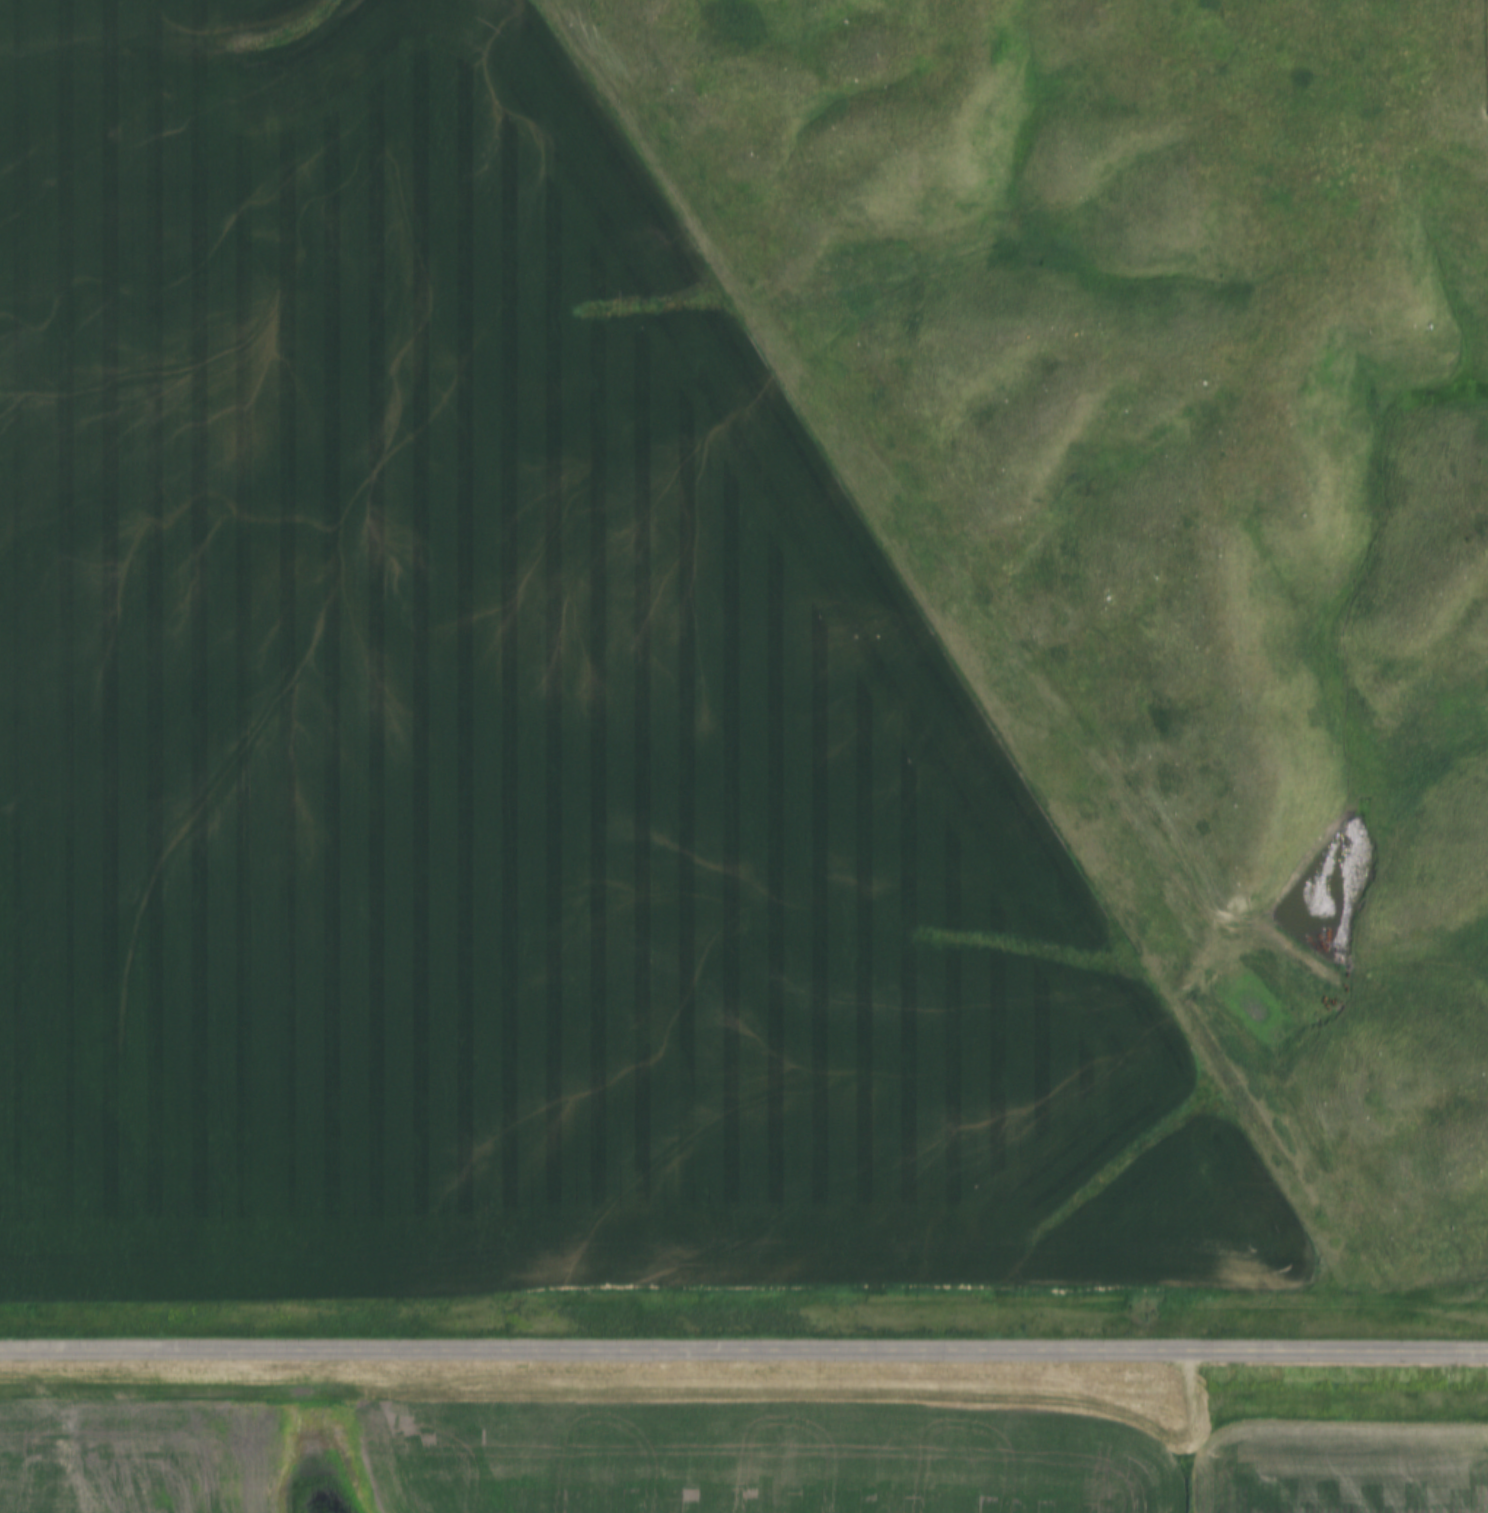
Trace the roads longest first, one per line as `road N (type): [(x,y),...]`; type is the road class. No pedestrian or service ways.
road 1 (tertiary): [(0,1347),(1487,1348)]

